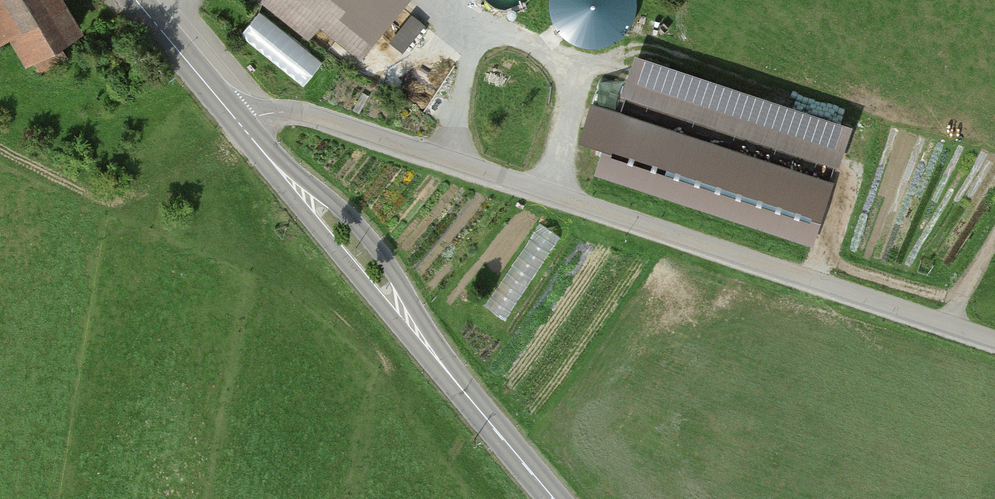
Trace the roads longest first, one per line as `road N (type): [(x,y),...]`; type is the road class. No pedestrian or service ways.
road 1 (unclassified): [(242,127),(268,113),(305,115),(994,342)]
road 2 (primary): [(429,347),(376,246),(321,193),(283,174)]
road 3 (primary): [(283,174),(307,215),(399,324),(429,347)]
road 4 (primary): [(429,347),(554,498)]
road 5 (primary): [(136,0),(242,127)]

